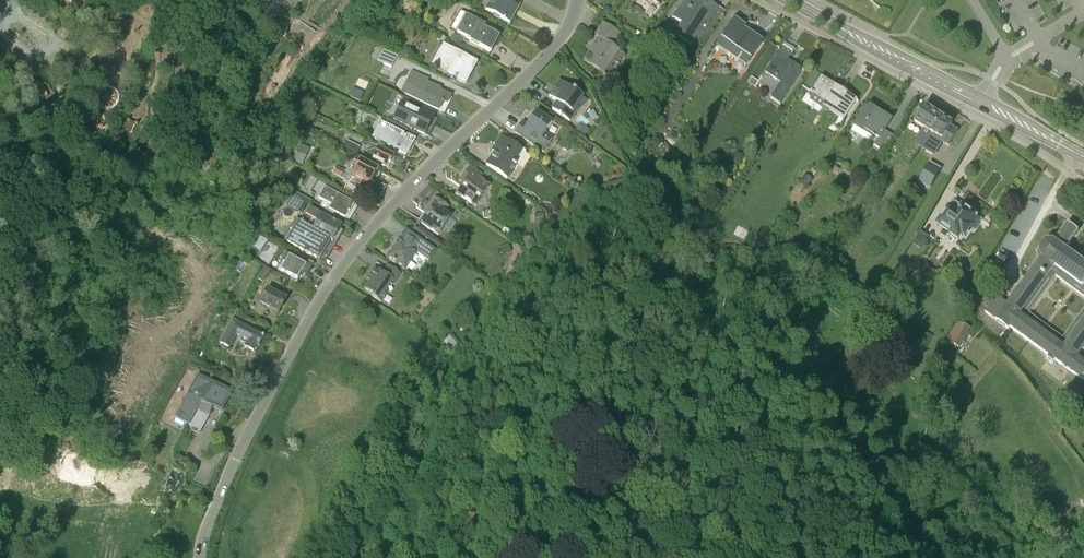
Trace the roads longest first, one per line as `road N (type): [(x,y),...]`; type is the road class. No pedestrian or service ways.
road 1 (residential): [(294,348),(371,229),(553,49),(578,0)]
road 2 (unclassified): [(201,557),(233,466),(294,348)]
road 3 (secondary): [(982,104),(788,0)]
road 4 (unclassified): [(970,0),(1008,59),(982,104)]

